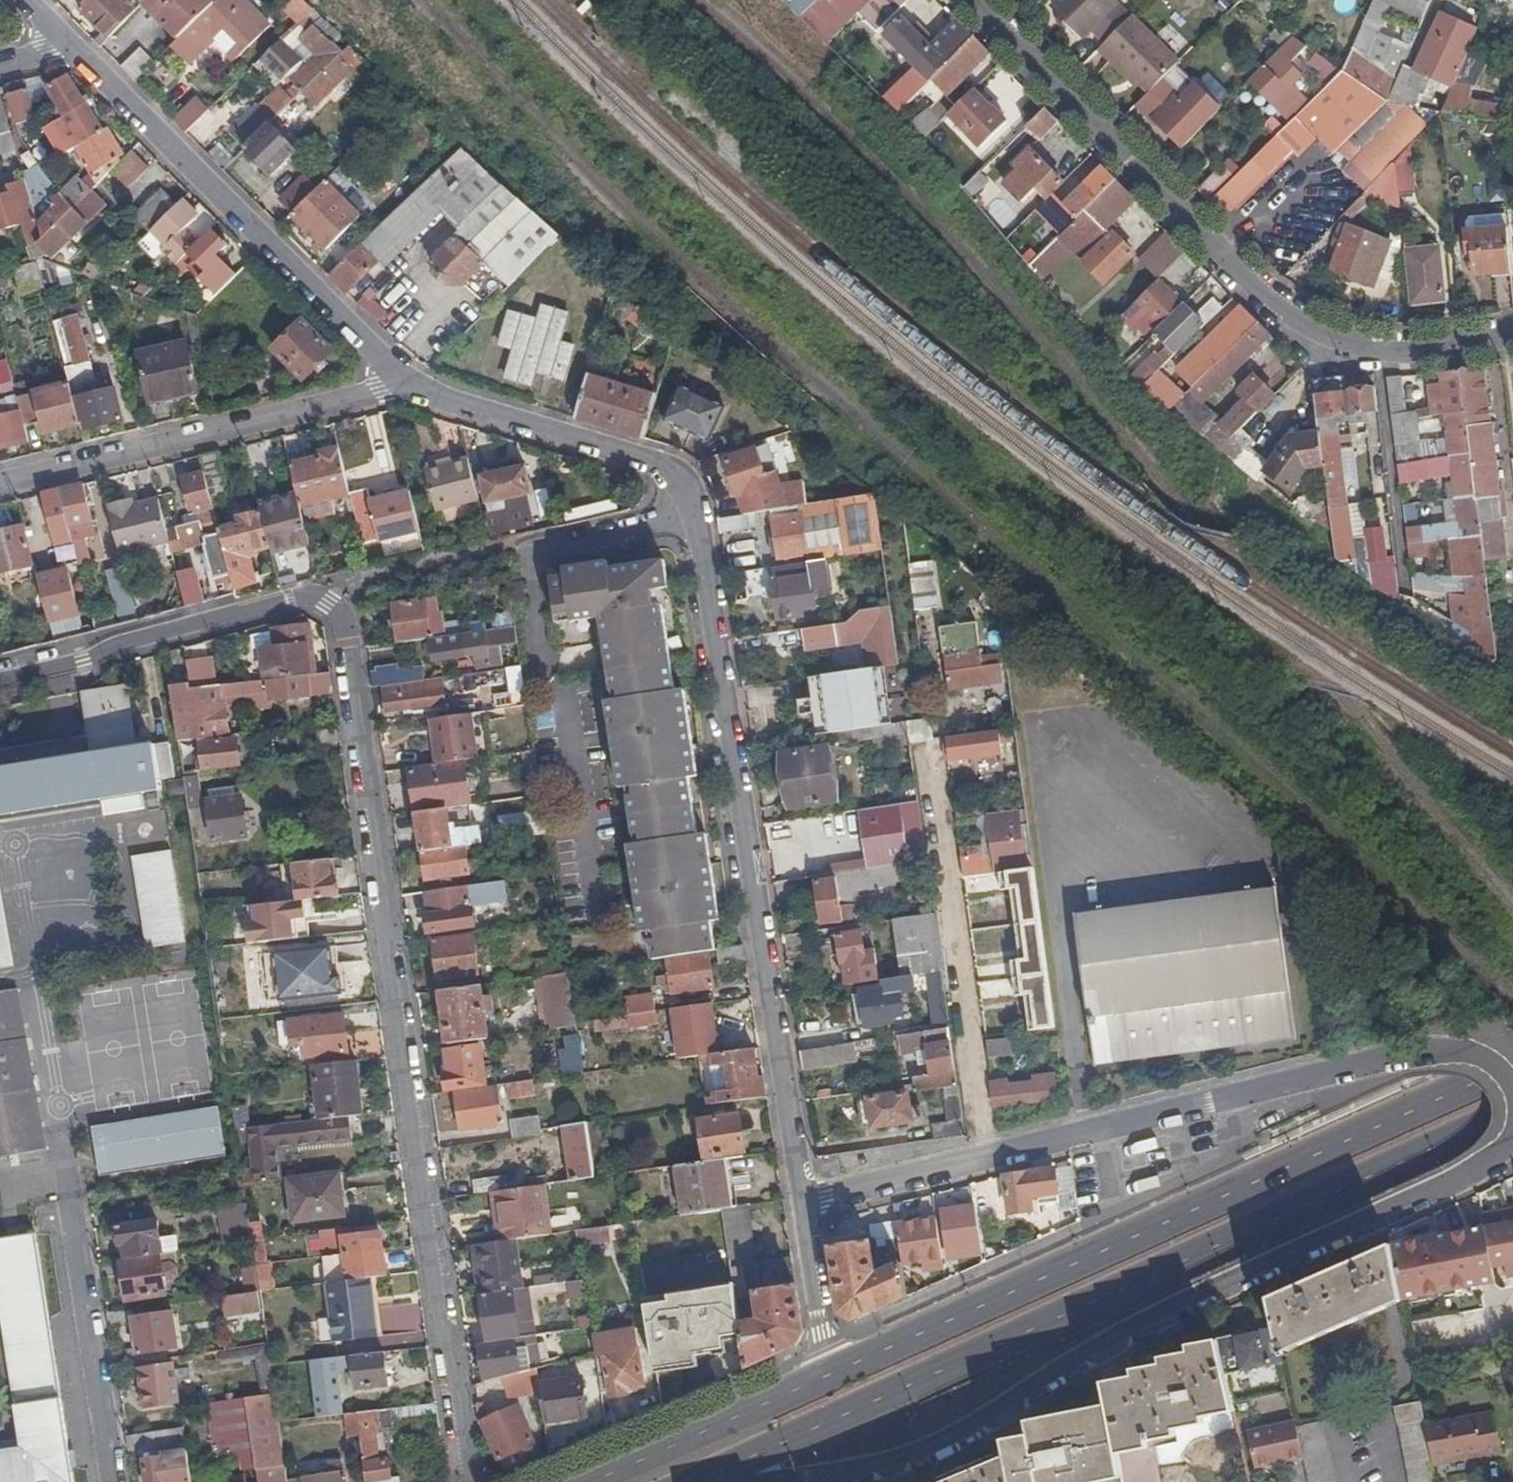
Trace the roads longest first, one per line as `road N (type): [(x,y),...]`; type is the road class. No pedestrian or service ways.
road 1 (residential): [(0,680),(310,597),(344,618),(474,1481)]
road 2 (primary): [(686,1481),(959,1369),(1512,1115)]
road 3 (unclassified): [(734,1481),(876,1460),(957,1429),(1069,1359),(1501,1162),(1512,1130)]
road 4 (primary): [(1512,1069),(826,1375)]
road 5 (residential): [(692,515),(800,1204)]
road 6 (residential): [(970,0),(1269,304),(1300,325),(1377,353),(1512,337)]
road 7 (residential): [(1442,1049),(1312,1074),(800,1204)]
road 8 (residential): [(67,41),(408,383)]
road 9 (residential): [(408,383),(0,485)]
road 10 (residential): [(408,383),(667,465),(692,515)]
road 11 (residential): [(69,1205),(113,1481)]
road 12 (primary): [(826,1375),(591,1481)]
road 13 (residential): [(512,550),(692,515)]
road 14 (residential): [(800,1204),(826,1375)]

